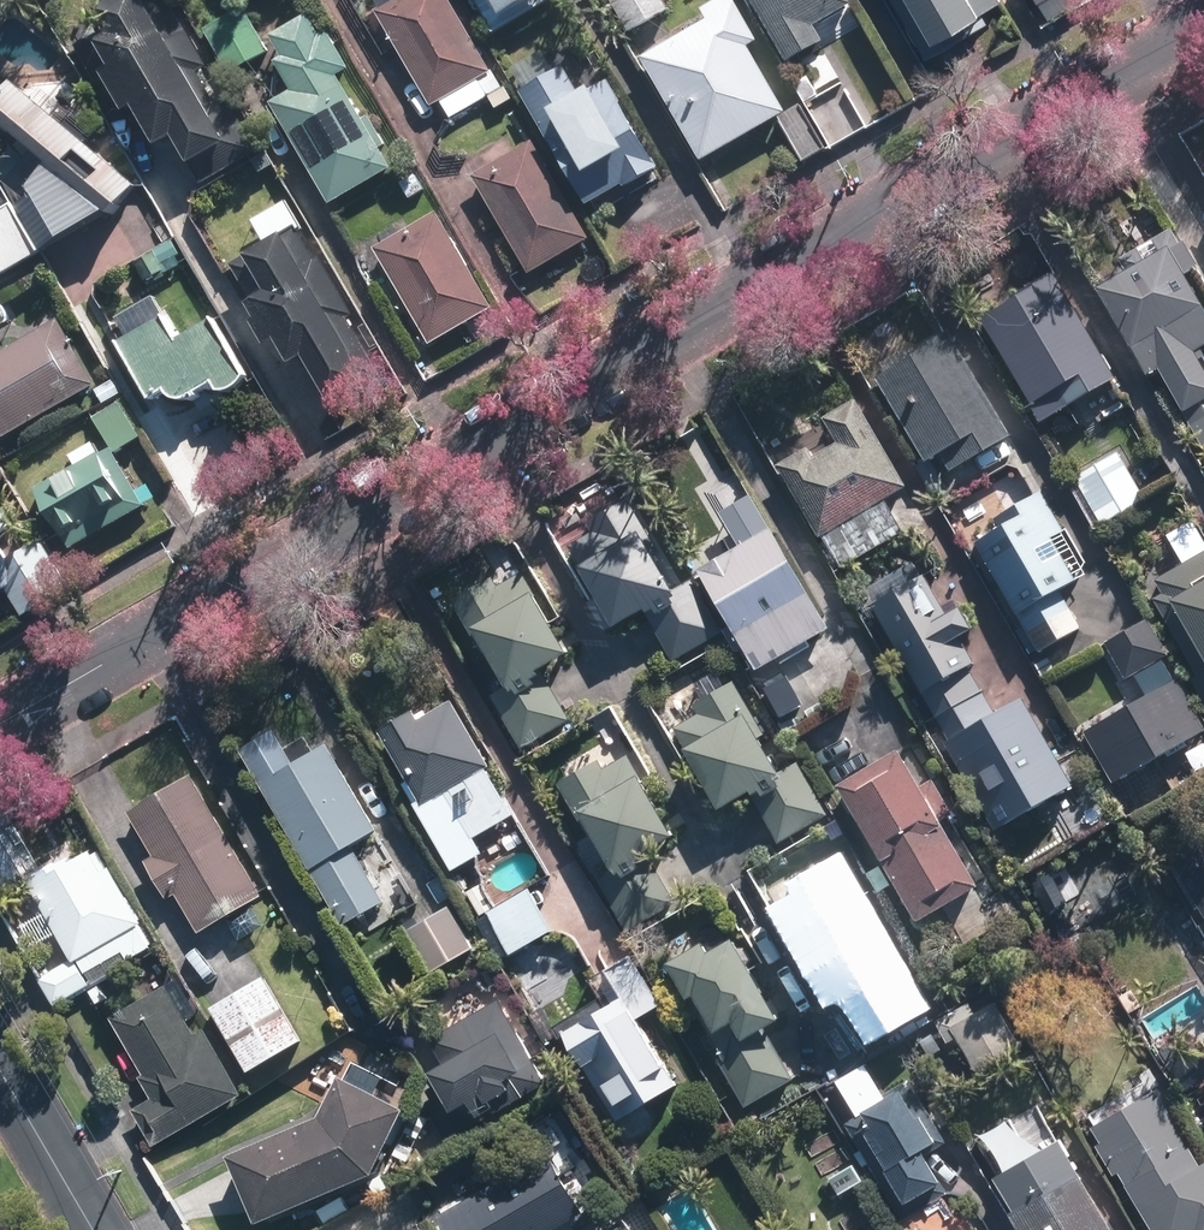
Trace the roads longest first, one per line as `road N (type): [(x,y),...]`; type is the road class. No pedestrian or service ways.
road 1 (residential): [(1203,25),(0,724)]
road 2 (tertiary): [(91,1229),(0,1075)]

